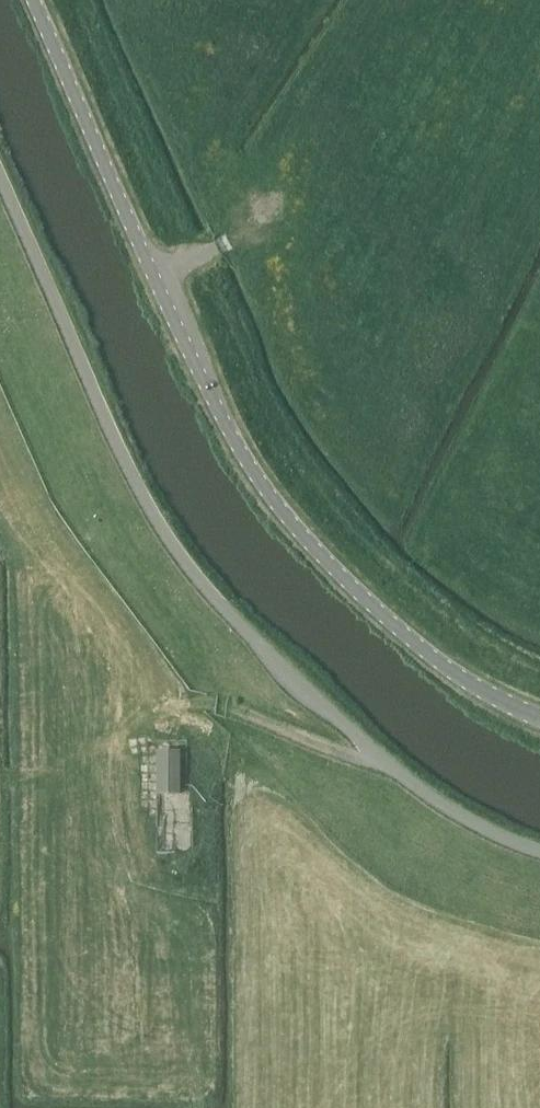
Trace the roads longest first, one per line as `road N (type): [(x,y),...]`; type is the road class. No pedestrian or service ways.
road 1 (unclassified): [(34,0),(115,193),(237,441),(300,534),(428,655),(539,719)]
road 2 (unclassified): [(0,178),(167,541),(297,686),(389,766),(462,818),(539,851)]
road 3 (track): [(0,778),(35,777),(165,706),(215,700),(274,731),(389,766)]
road 4 (track): [(269,180),(248,211),(212,142),(254,0)]

